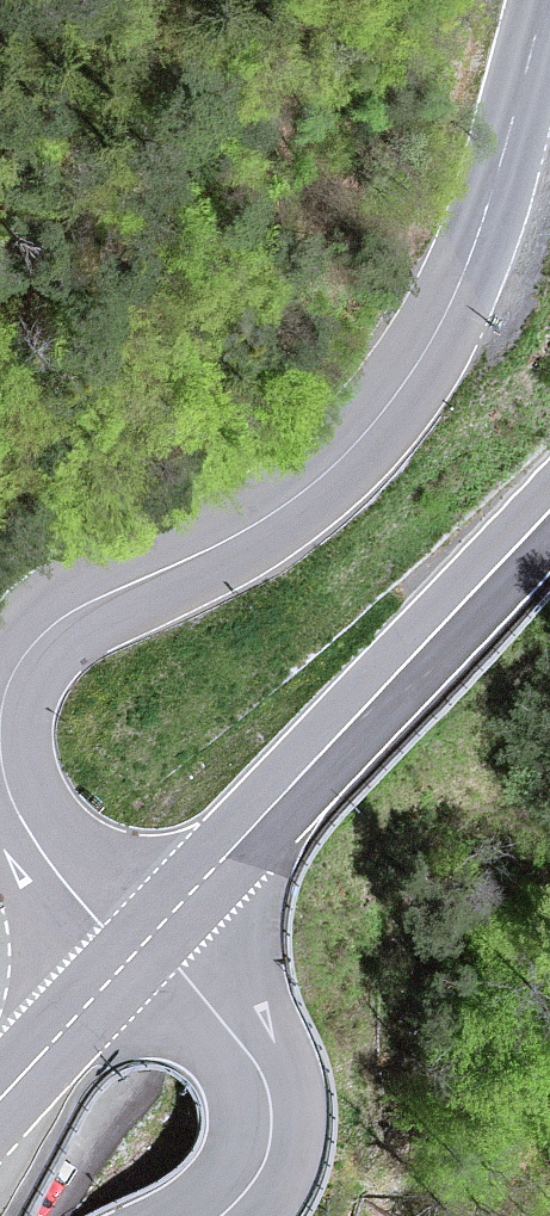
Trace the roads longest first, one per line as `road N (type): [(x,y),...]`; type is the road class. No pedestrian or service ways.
road 1 (tertiary): [(0,729),(13,671),(43,631),(254,523),(357,444),(414,375),(468,260),(545,0)]
road 2 (secondary): [(142,944),(549,521)]
road 3 (tertiary): [(142,944),(236,1031),(267,1084),(269,1139),(252,1182),(221,1215)]
road 4 (tertiary): [(142,944),(40,848),(7,789),(0,732)]
road 5 (secondary): [(0,1101),(142,944)]

